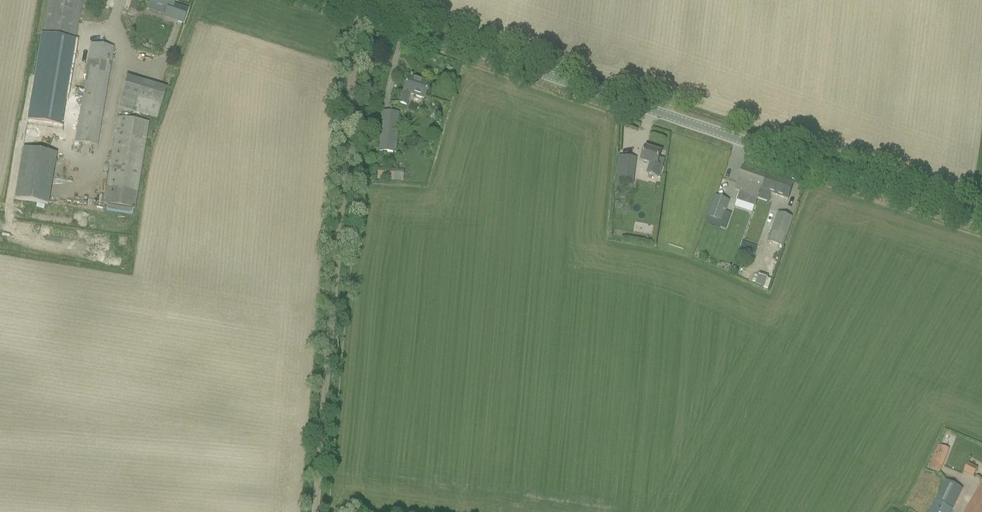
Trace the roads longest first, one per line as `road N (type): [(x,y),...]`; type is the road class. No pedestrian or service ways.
road 1 (unclassified): [(981,221),(343,0)]
road 2 (track): [(320,511),(368,8)]

